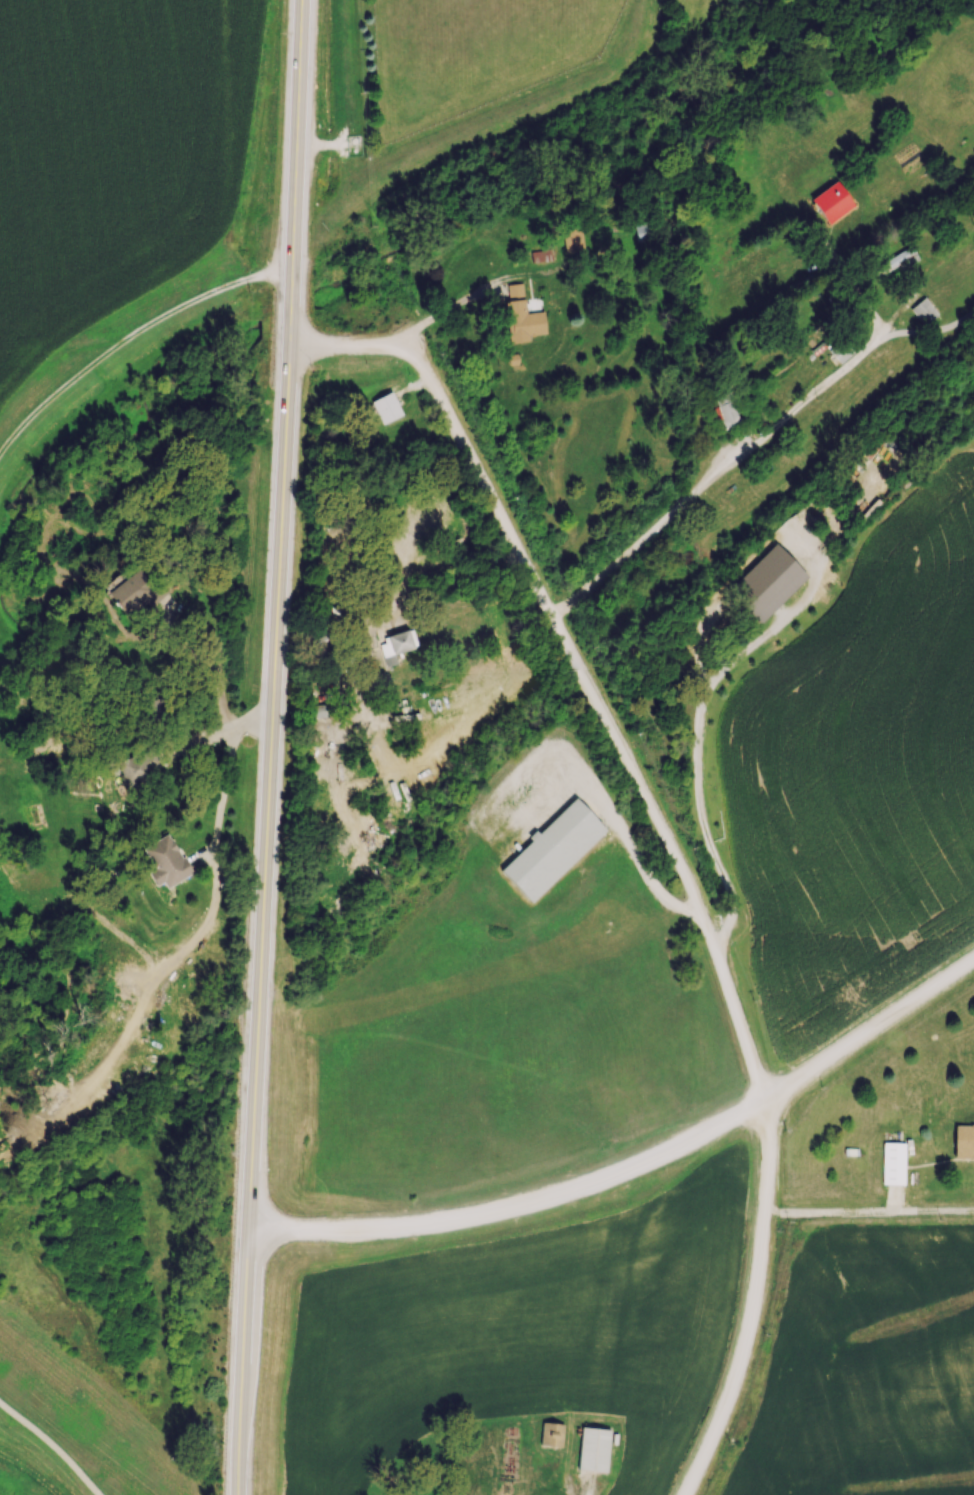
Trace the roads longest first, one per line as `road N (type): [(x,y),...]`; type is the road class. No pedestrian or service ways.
road 1 (residential): [(291,344),(401,350),(427,371),(687,869),(748,1038),(766,1119),(760,1273),(725,1420),(685,1494)]
road 2 (secondary): [(302,0),(263,972)]
road 3 (residential): [(973,963),(790,1091),(628,1171),(433,1222),(246,1226)]
road 4 (secondary): [(263,972),(240,1494)]
road 5 (residential): [(554,620),(880,335)]
road 6 (track): [(0,1150),(137,1066),(169,1037),(172,1009),(199,947),(213,869)]

